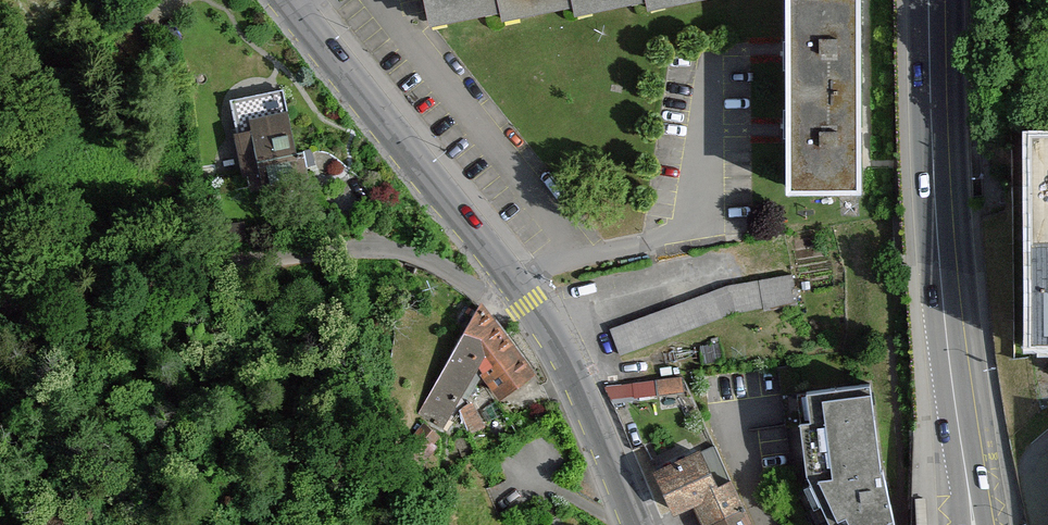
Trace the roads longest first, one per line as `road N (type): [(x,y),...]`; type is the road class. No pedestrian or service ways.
road 1 (residential): [(0,316),(363,247),(420,256),(476,289),(515,277)]
road 2 (secondary): [(973,524),(944,325),(930,0)]
road 3 (tertiary): [(515,277),(293,0)]
road 4 (tertiary): [(640,524),(584,390),(515,277)]

